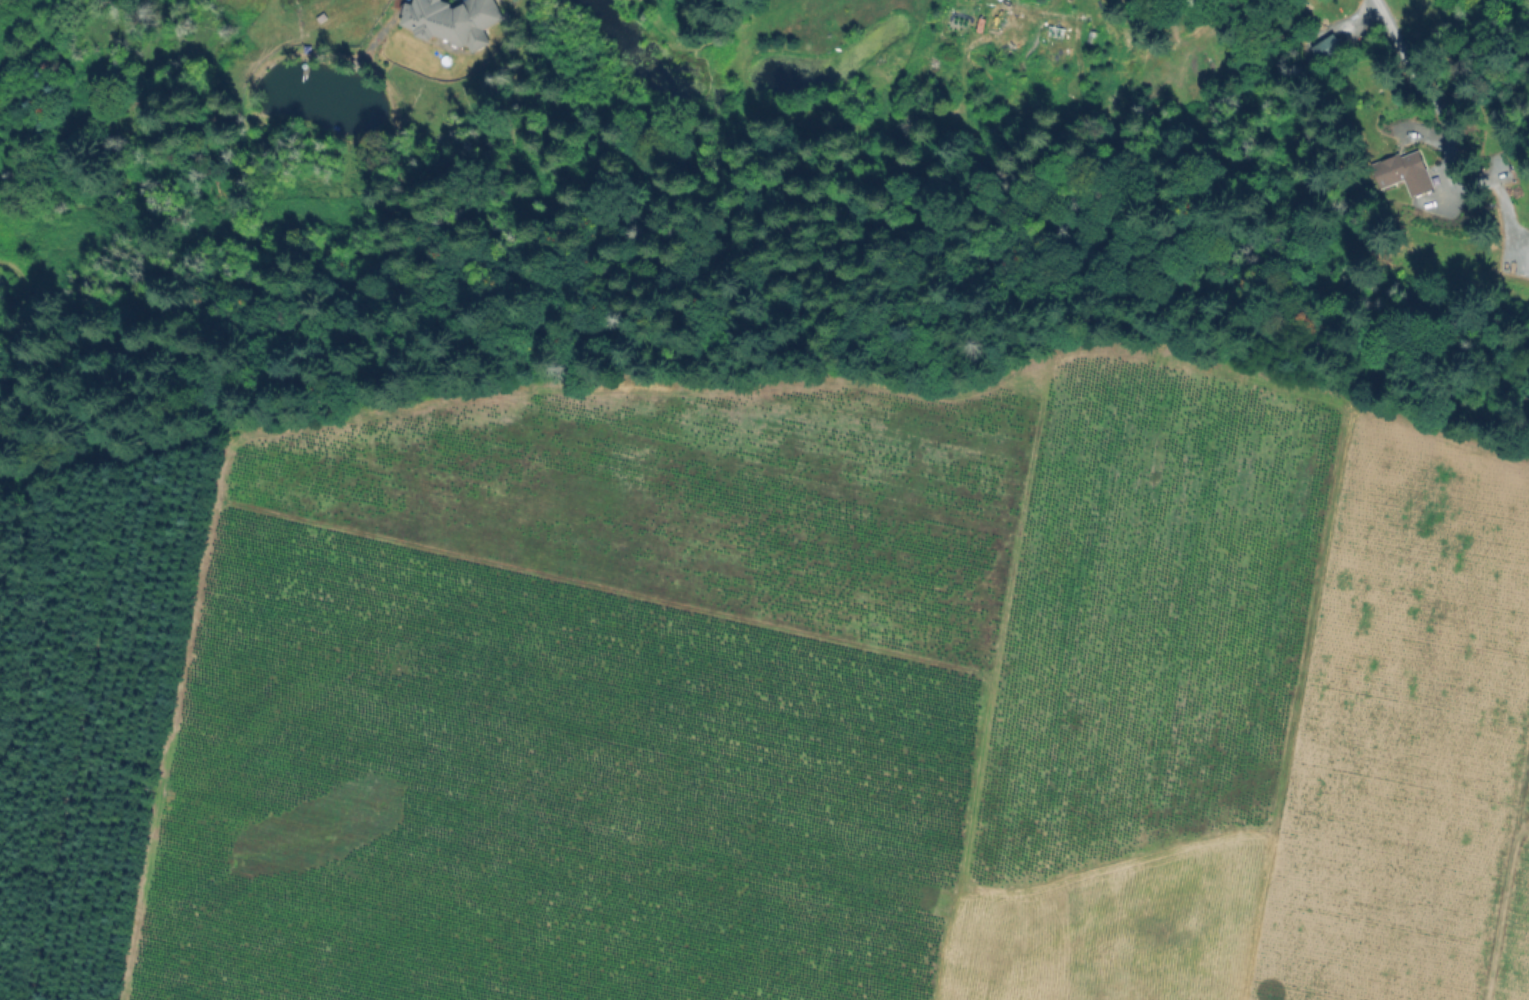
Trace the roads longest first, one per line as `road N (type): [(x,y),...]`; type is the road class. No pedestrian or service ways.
road 1 (track): [(1528,820),(1517,824),(1501,853),(1473,999)]

